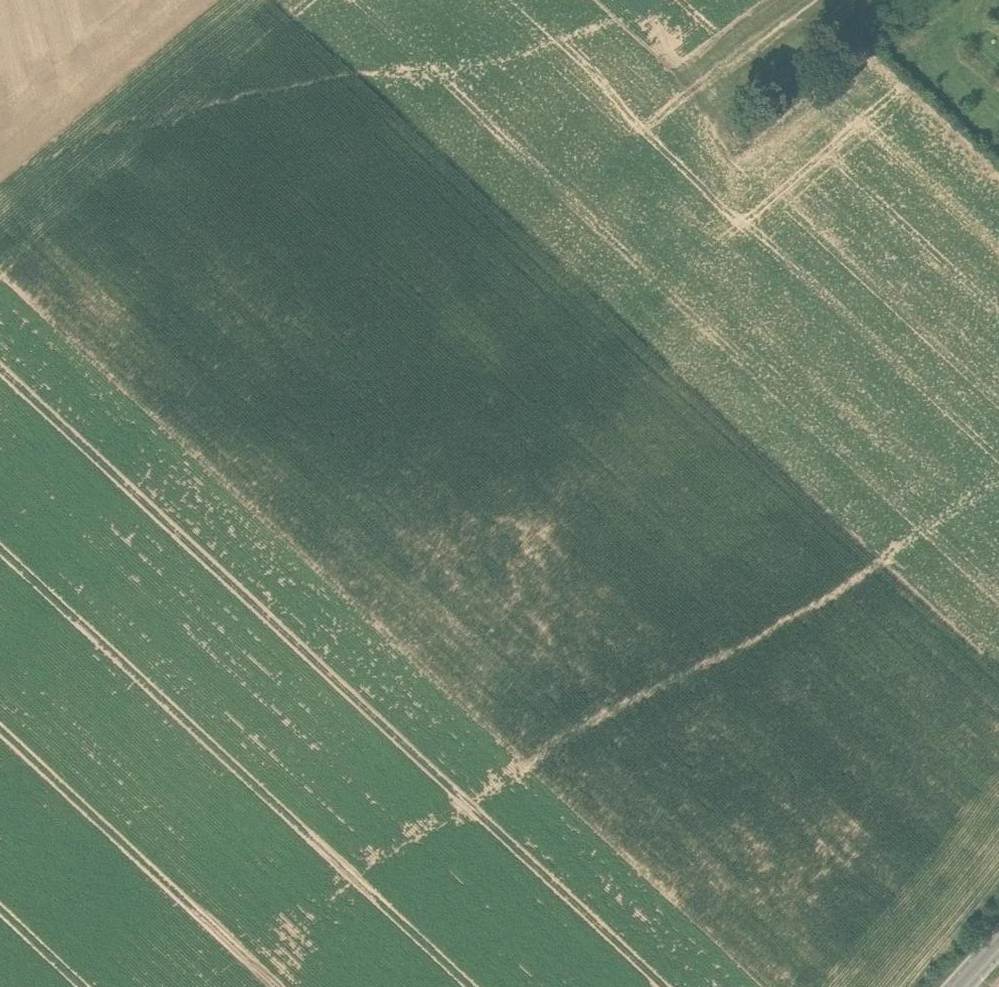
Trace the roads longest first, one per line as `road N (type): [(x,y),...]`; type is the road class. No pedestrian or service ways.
road 1 (track): [(826,0),(728,65),(686,65)]

